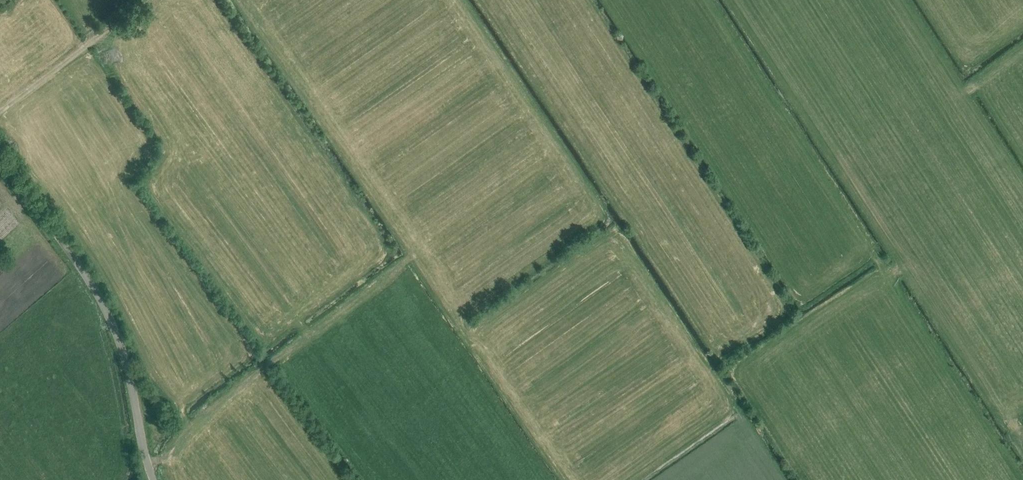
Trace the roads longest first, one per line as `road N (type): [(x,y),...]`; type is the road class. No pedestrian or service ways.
road 1 (unclassified): [(152,479),(112,324),(0,162)]

